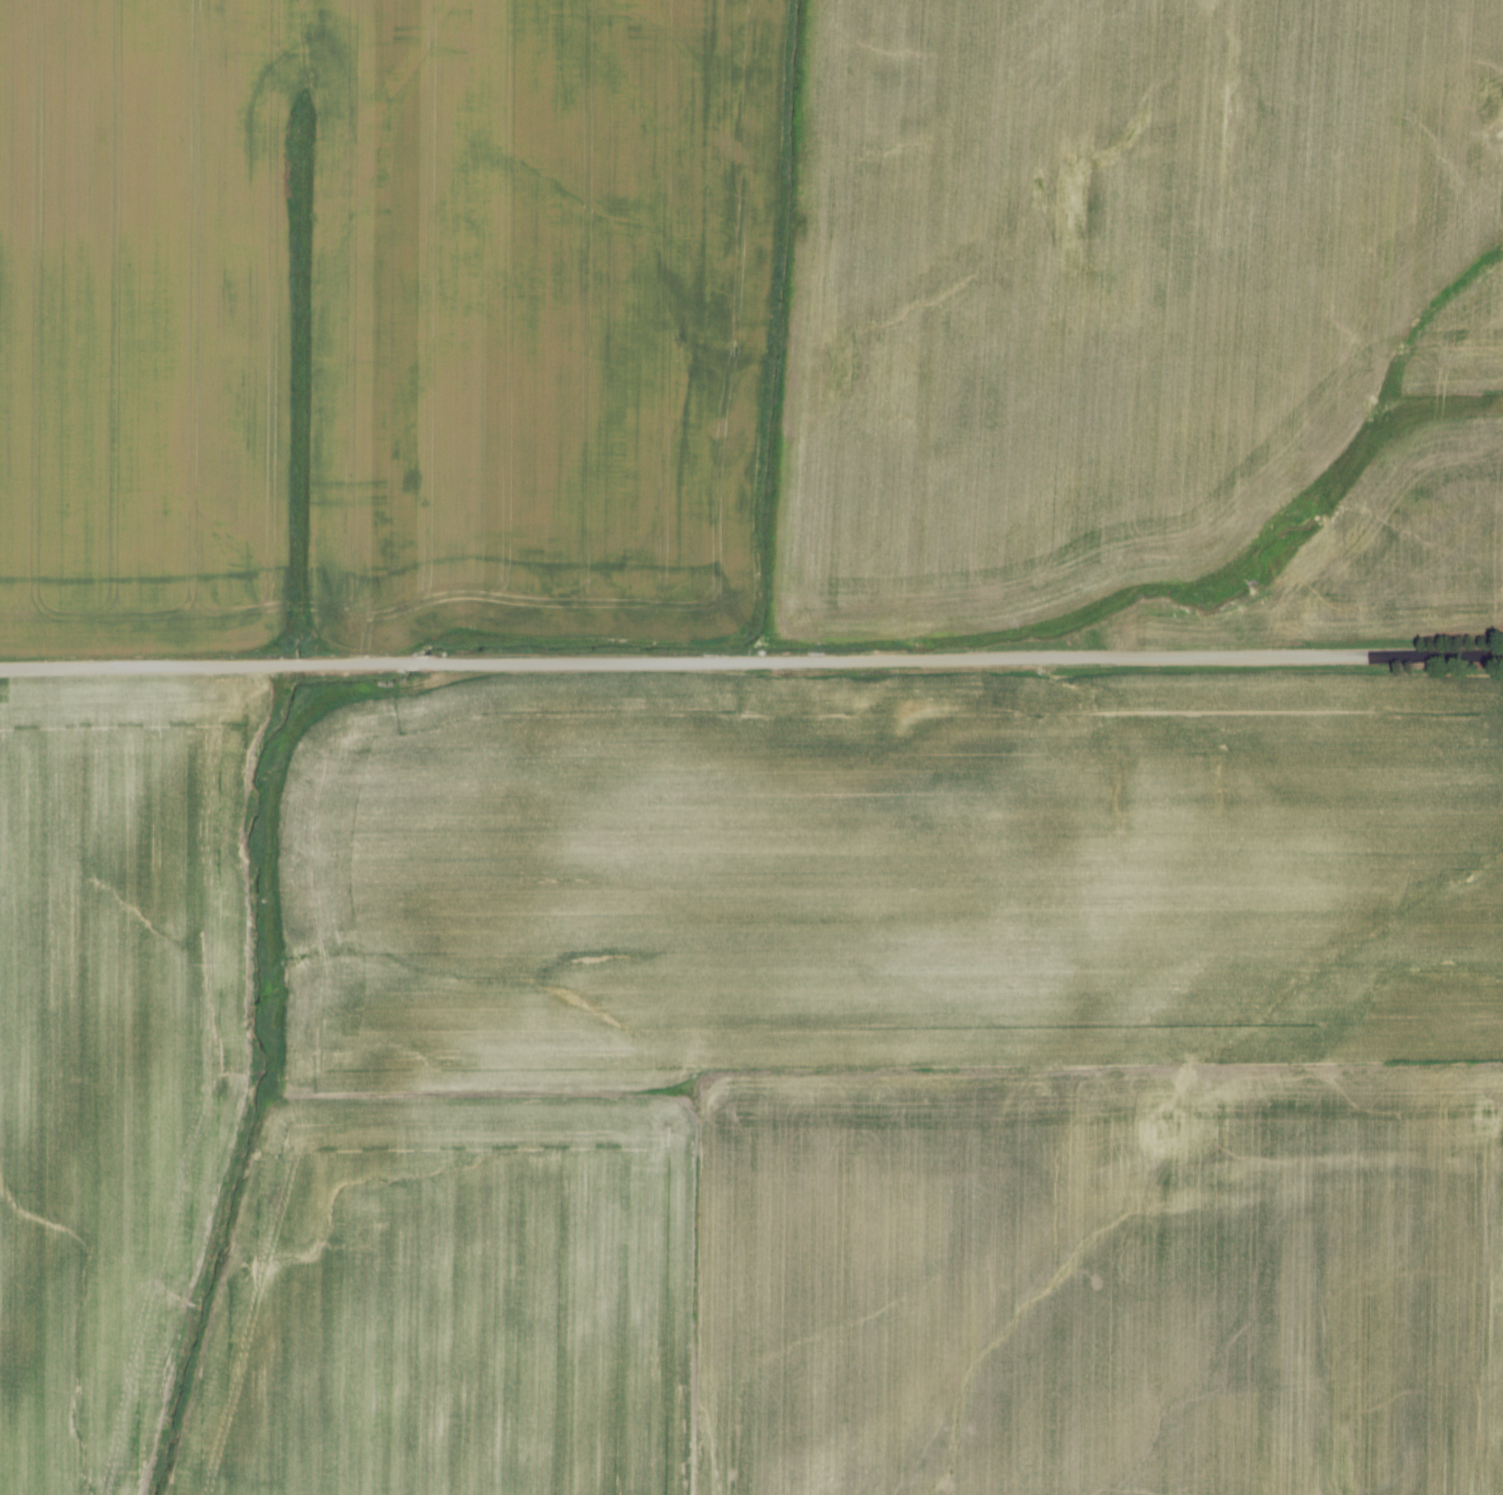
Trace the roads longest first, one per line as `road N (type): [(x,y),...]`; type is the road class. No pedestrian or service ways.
road 1 (residential): [(0,669),(1502,657)]

